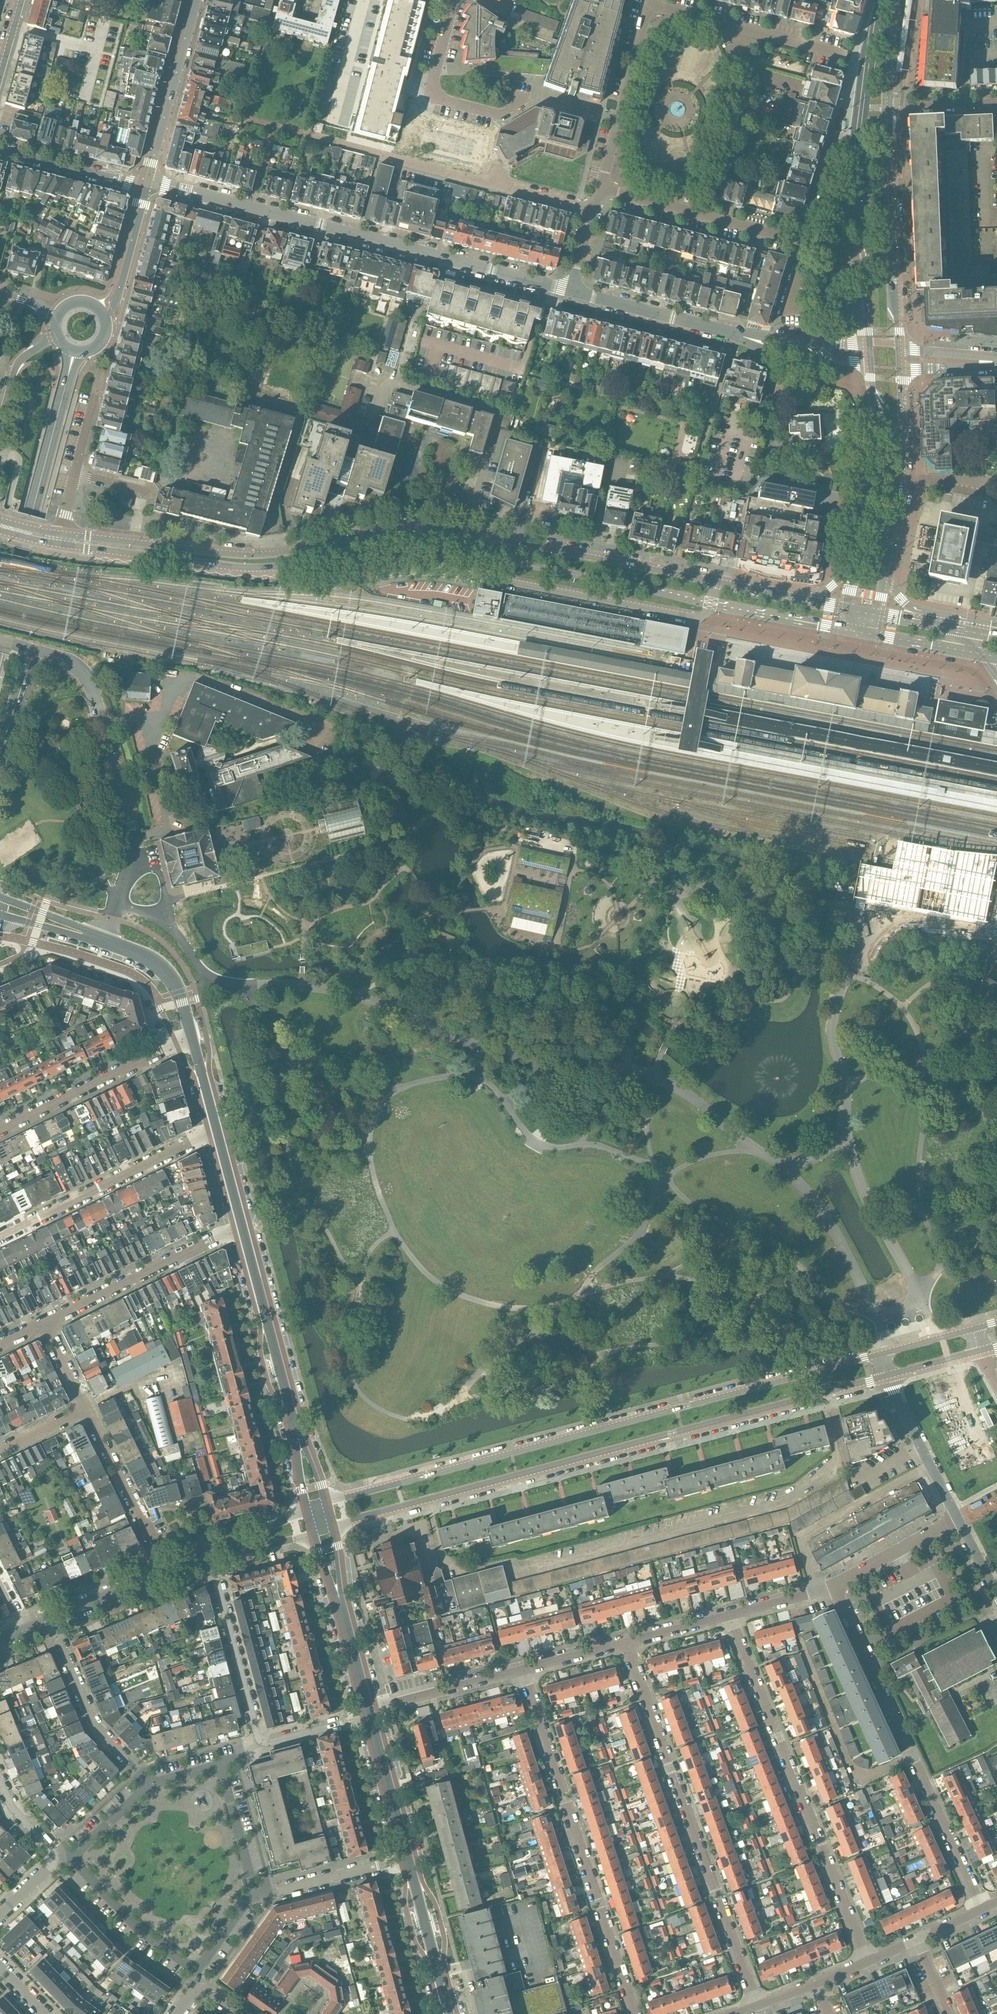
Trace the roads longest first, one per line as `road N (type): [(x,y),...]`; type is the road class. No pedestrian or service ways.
road 1 (tertiary): [(332,1528),(885,1376)]
road 2 (tertiary): [(879,1355),(325,1503)]
road 3 (unclassified): [(570,292),(148,183)]
road 4 (residential): [(757,2007),(629,1645)]
road 5 (residential): [(871,1962),(730,1617)]
road 6 (residential): [(634,2013),(523,1671)]
road 7 (secondary): [(715,584),(468,533),(373,538)]
road 8 (tertiary): [(883,0),(859,106),(871,342)]
road 9 (secondary): [(375,547),(464,553),(713,603)]
road 10 (residential): [(381,570),(430,568),(696,618),(713,603)]
road 11 (unclassified): [(106,941),(130,837),(118,768),(83,673),(29,651)]
road 12 (secondary): [(0,635),(75,351)]
road 13 (residential): [(592,211),(310,135)]
road 14 (secondary): [(57,545),(245,569),(304,560)]
road 15 (residential): [(303,548),(254,556),(61,530)]
road 16 (tertiary): [(898,344),(887,106)]
road 17 (unclassified): [(799,348),(570,292)]
road 18 (residential): [(45,1322),(243,1230)]
road 19 (residential): [(194,1140),(0,1238)]
road 20 (tertiary): [(298,1440),(243,1230)]
road 21 (residential): [(0,1130),(192,1037)]
road 22 (tertiary): [(884,567),(899,500),(899,368)]
road 23 (residential): [(525,99),(501,115),(438,99),(431,89),(454,0)]
road 24 (residential): [(50,1618),(96,1726),(147,1786)]
road 25 (residential): [(262,1741),(209,1554)]
road 26 (residential): [(600,190),(650,4)]
road 27 (residential): [(709,217),(758,33)]
road 28 (tertiary): [(148,183),(198,0)]
road 29 (tertiary): [(871,367),(877,432),(856,554)]
road 30 (residential): [(835,1586),(913,1757)]
road 31 (residential): [(913,1757),(856,1783),(811,1671)]
road 32 (residential): [(165,1571),(89,1411)]
road 33 (residential): [(196,1973),(64,1860)]
road 34 (residential): [(913,1757),(985,1908)]
road 35 (tertiary): [(449,2013),(407,1857)]
road 36 (residential): [(369,1714),(523,1671)]
road 37 (tertiary): [(885,1376),(957,1517)]
road 38 (residential): [(407,1857),(254,1896)]
road 39 (residential): [(148,183),(0,152)]
road 40 (tertiary): [(407,1857),(369,1714)]
road 41 (secondary): [(713,603),(851,631)]
road 42 (residential): [(835,1586),(957,1517)]
road 43 (tertiary): [(103,313),(121,286),(148,183)]
road 44 (tertiary): [(192,1037),(172,978),(106,941)]
road 45 (residential): [(254,1896),(221,1765)]
road 46 (tertiary): [(50,1618),(165,1571)]
road 47 (secondary): [(876,637),(996,657)]

